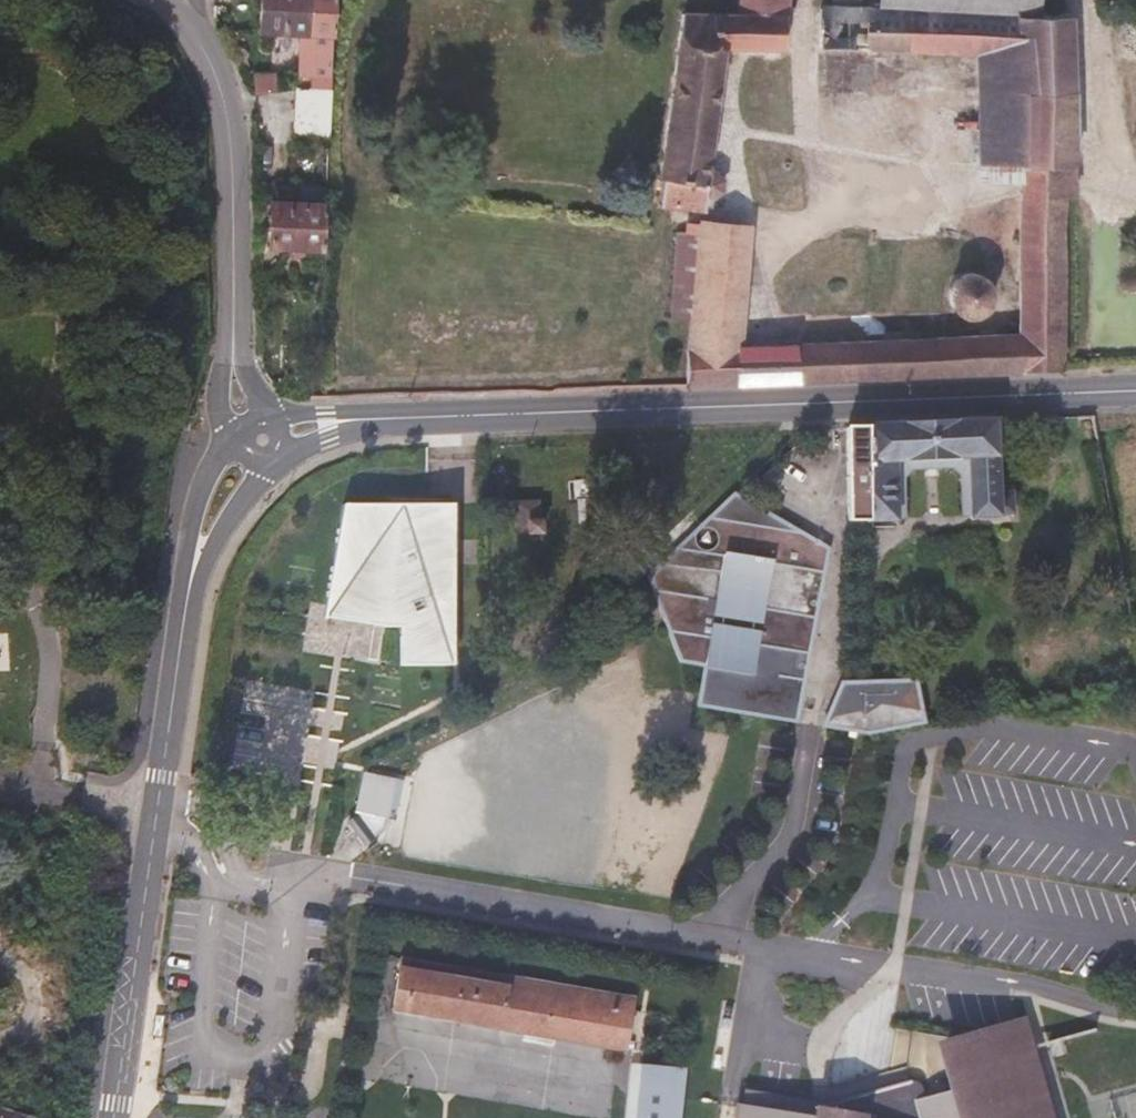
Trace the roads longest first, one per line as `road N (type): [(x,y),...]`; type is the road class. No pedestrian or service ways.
road 1 (tertiary): [(1135,393),(355,422),(263,439)]
road 2 (tertiary): [(113,1117),(192,585),(223,485),(263,439)]
road 3 (tertiary): [(173,8),(220,93),(229,140),(233,377),(240,410),(263,439)]
road 4 (track): [(42,741),(49,652),(39,611),(17,568),(0,556)]

